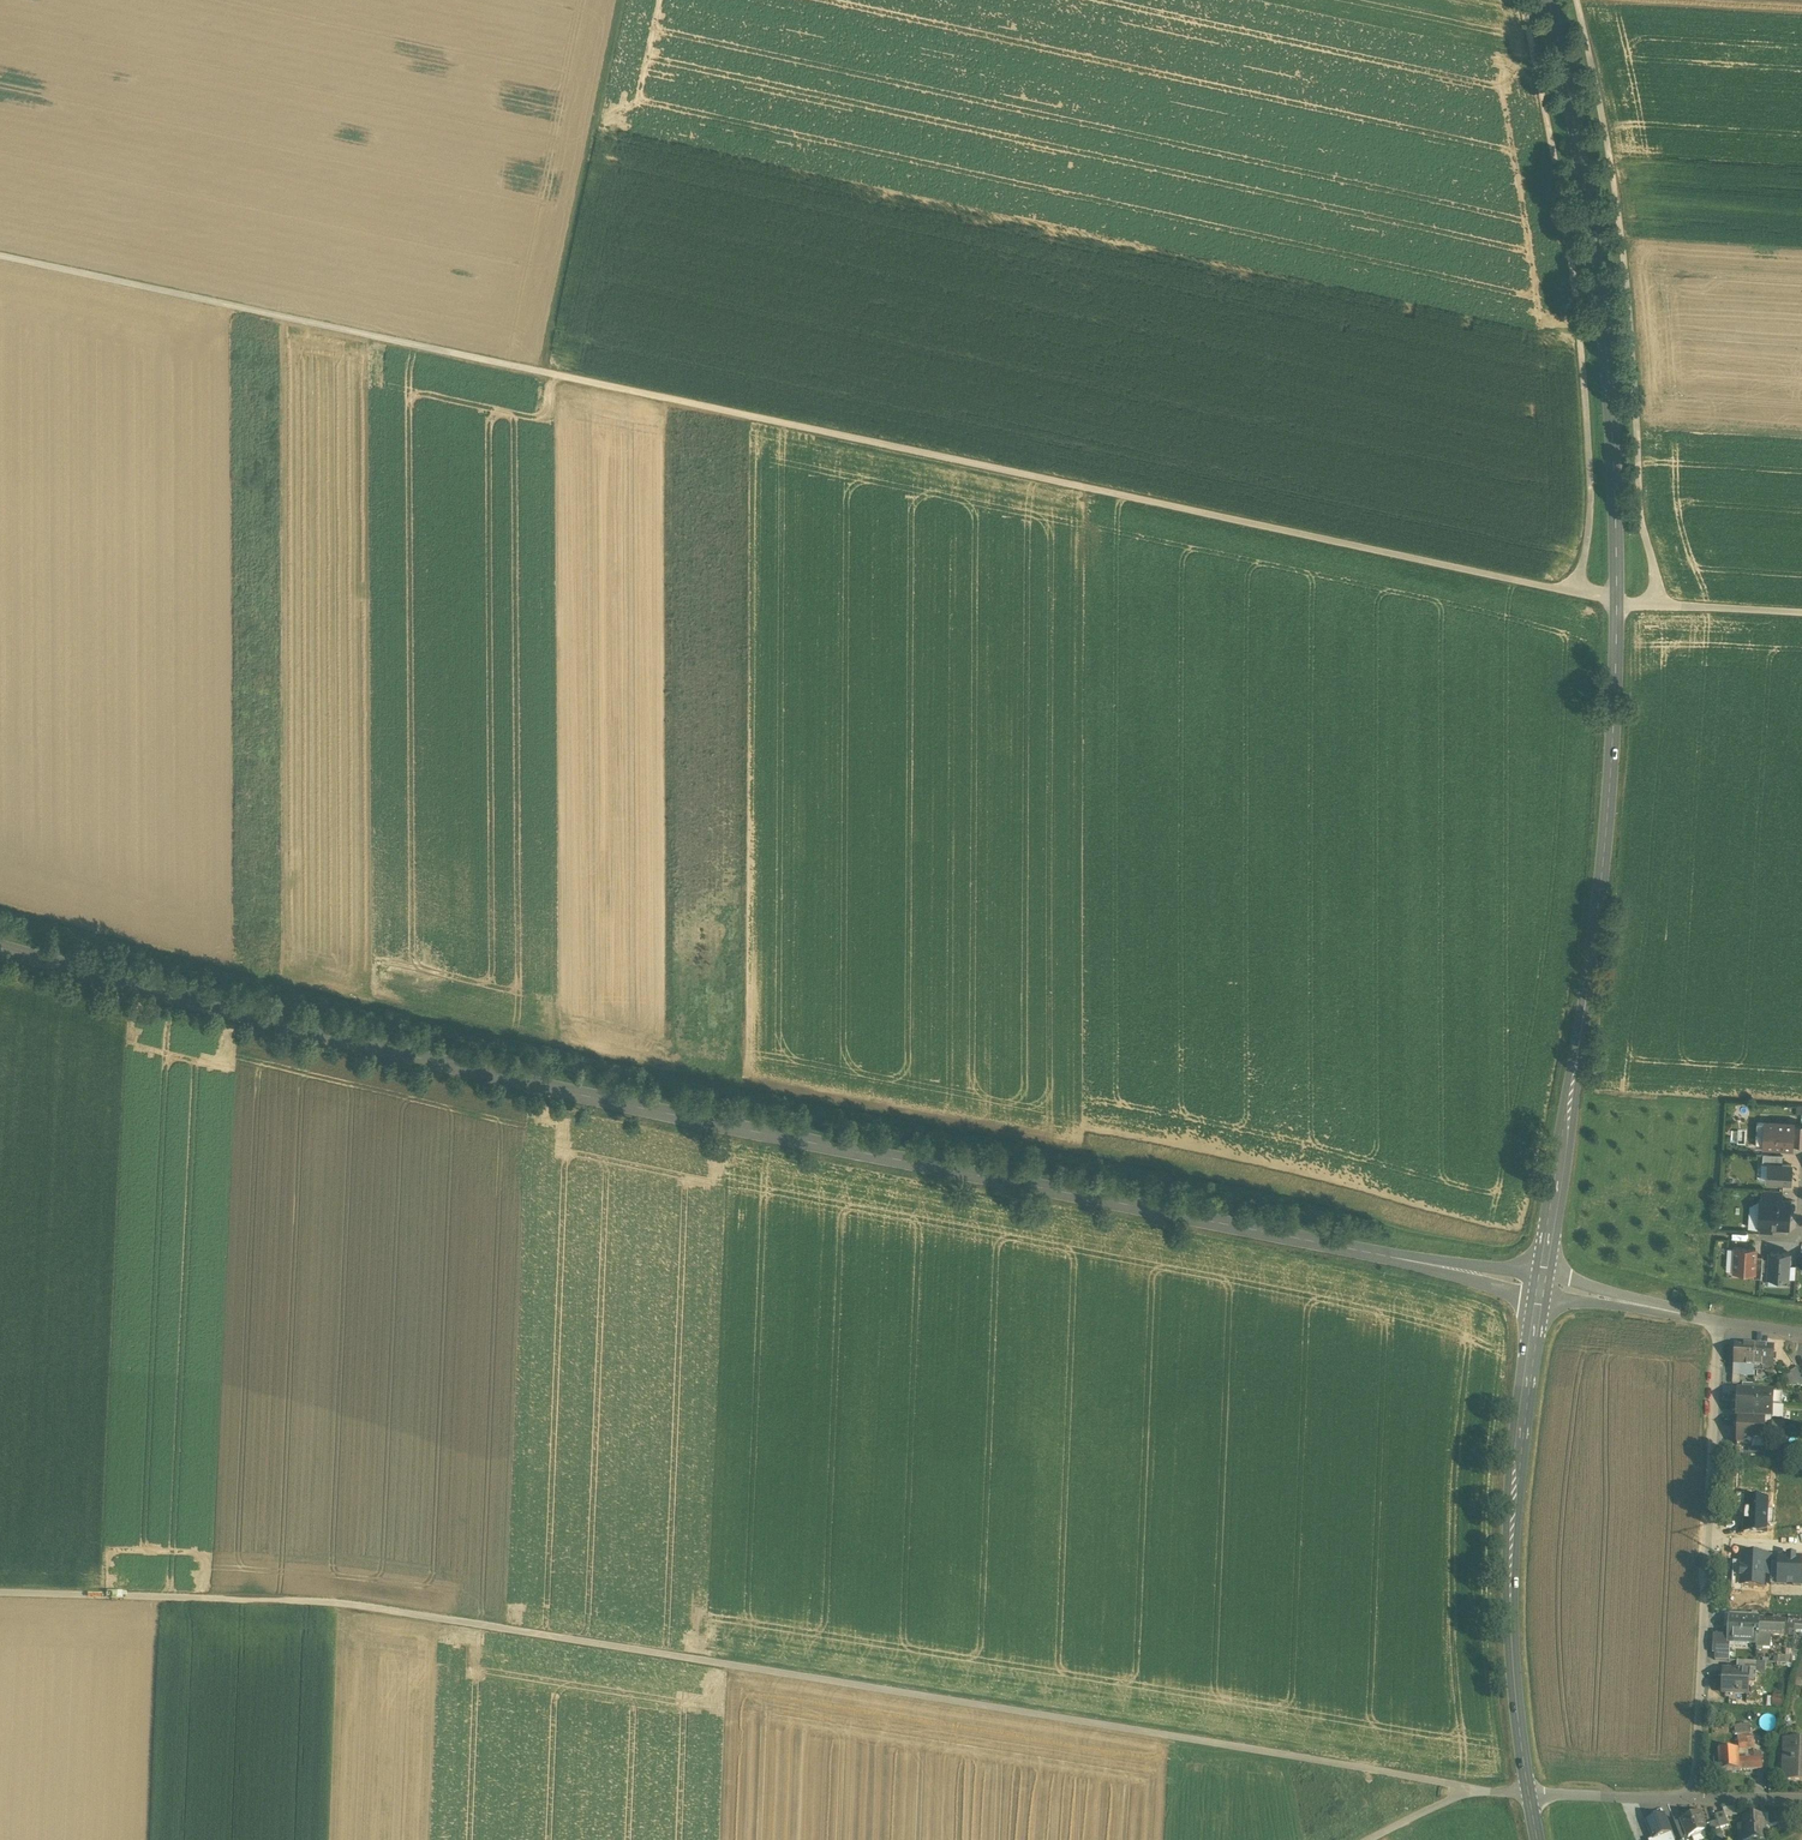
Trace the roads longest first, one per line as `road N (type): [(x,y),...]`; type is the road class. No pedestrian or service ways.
road 1 (track): [(1801,613),(1615,603),(0,262)]
road 2 (tertiary): [(0,950),(230,1016),(562,1094),(1540,1286)]
road 3 (track): [(1528,1794),(341,1602),(0,1595)]
road 4 (tertiary): [(1540,1286),(1584,1009),(1611,757),(1615,603),(1606,305),(1550,0)]
road 5 (track): [(1663,603),(1642,525),(1617,202),(1576,0)]
road 6 (track): [(1524,0),(1579,327),(1591,488),(1577,593)]
road 7 (tertiary): [(1528,1794),(1511,1615),(1512,1531),(1540,1286)]
road 8 (track): [(620,0),(540,372)]
road 9 (residential): [(1693,1801),(1704,1541)]
road 10 (residential): [(1704,1541),(1719,1321)]
road 11 (residential): [(1719,1321),(1540,1286)]
road 12 (residential): [(1693,1801),(1528,1794)]
road 13 (track): [(1478,1792),(1368,1839)]

